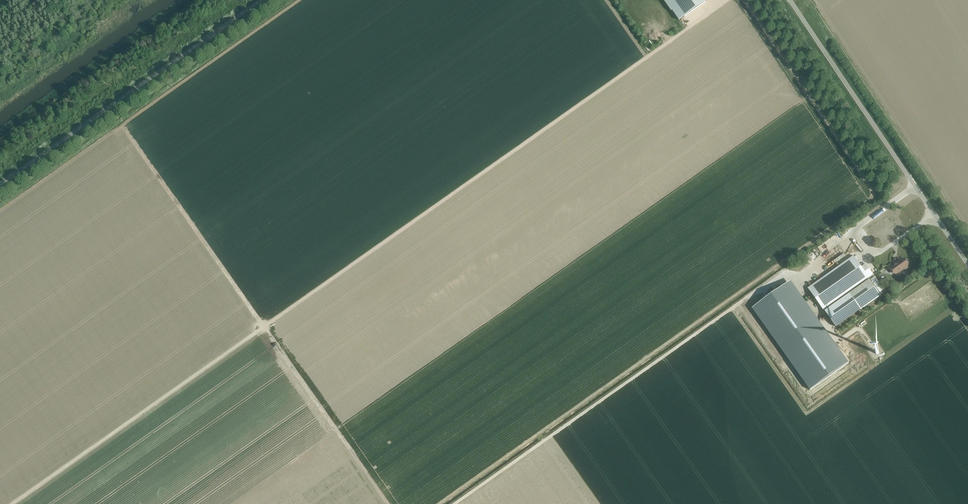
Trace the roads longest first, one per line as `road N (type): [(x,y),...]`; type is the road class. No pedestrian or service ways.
road 1 (unclassified): [(0,184),(261,0)]
road 2 (unclassified): [(967,265),(790,0)]

